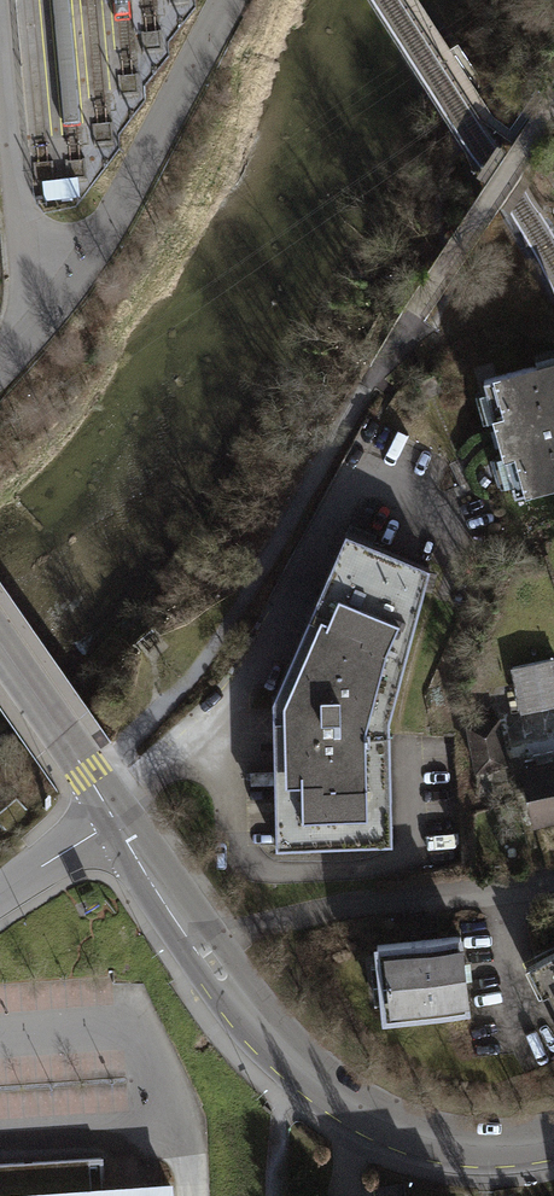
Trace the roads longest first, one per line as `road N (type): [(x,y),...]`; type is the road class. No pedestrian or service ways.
road 1 (secondary): [(0,643),(240,998),(300,1063),(380,1121),(431,1141),(553,1136)]
road 2 (unclassified): [(28,331),(98,247),(229,0)]
road 3 (residential): [(0,13),(28,331)]

